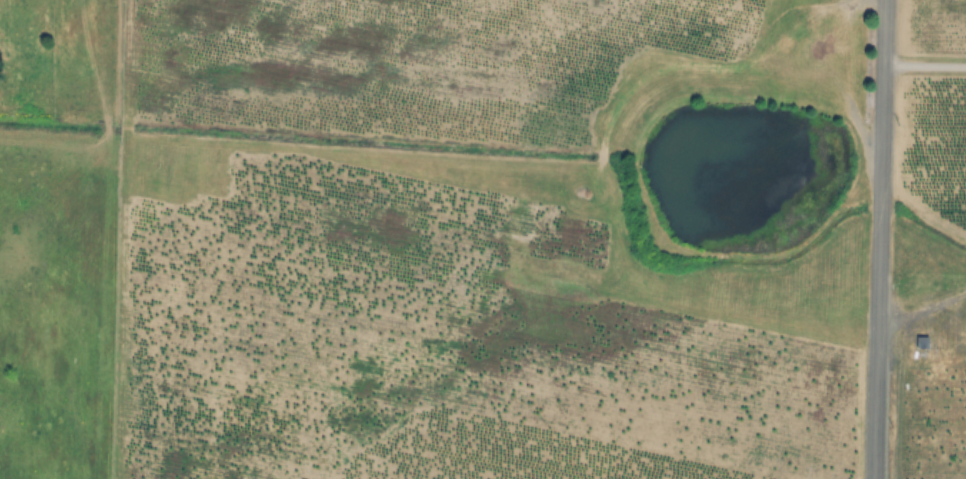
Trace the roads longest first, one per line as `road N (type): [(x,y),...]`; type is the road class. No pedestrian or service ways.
road 1 (residential): [(877,478),(889,0)]

